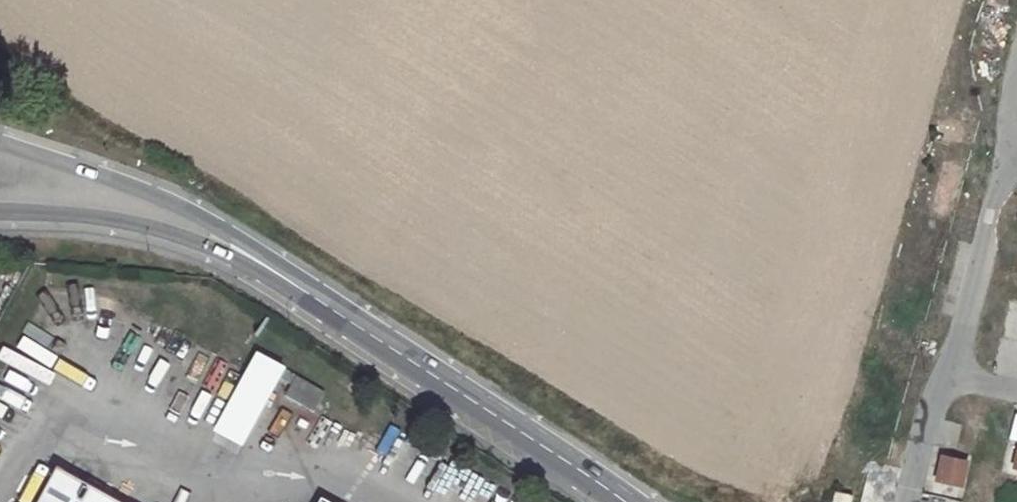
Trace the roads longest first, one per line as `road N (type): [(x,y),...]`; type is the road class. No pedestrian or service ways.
road 1 (primary): [(614,501),(264,265)]
road 2 (primary): [(264,265),(200,219),(0,142)]
road 3 (primary): [(0,211),(161,233),(264,265)]

